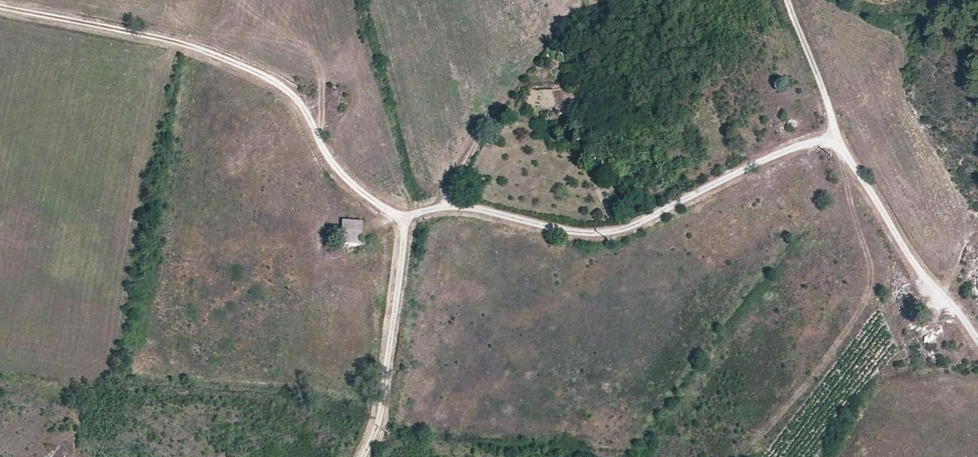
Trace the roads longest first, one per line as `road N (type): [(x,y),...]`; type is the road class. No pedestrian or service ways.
road 1 (track): [(0,5),(176,39),(255,67),(297,100),(349,185),(401,222)]
road 2 (unclassified): [(401,222),(446,207),(606,234),(835,135)]
road 3 (track): [(977,339),(931,288),(835,135),(788,0)]
road 4 (track): [(360,456),(374,429),(401,222)]

